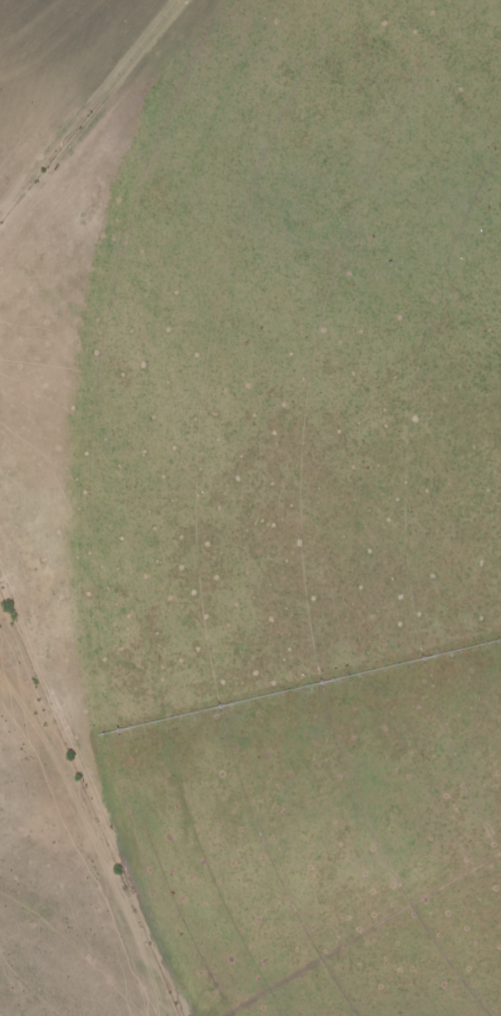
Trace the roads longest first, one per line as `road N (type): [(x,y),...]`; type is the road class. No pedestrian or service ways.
road 1 (track): [(0,921),(149,1015)]

